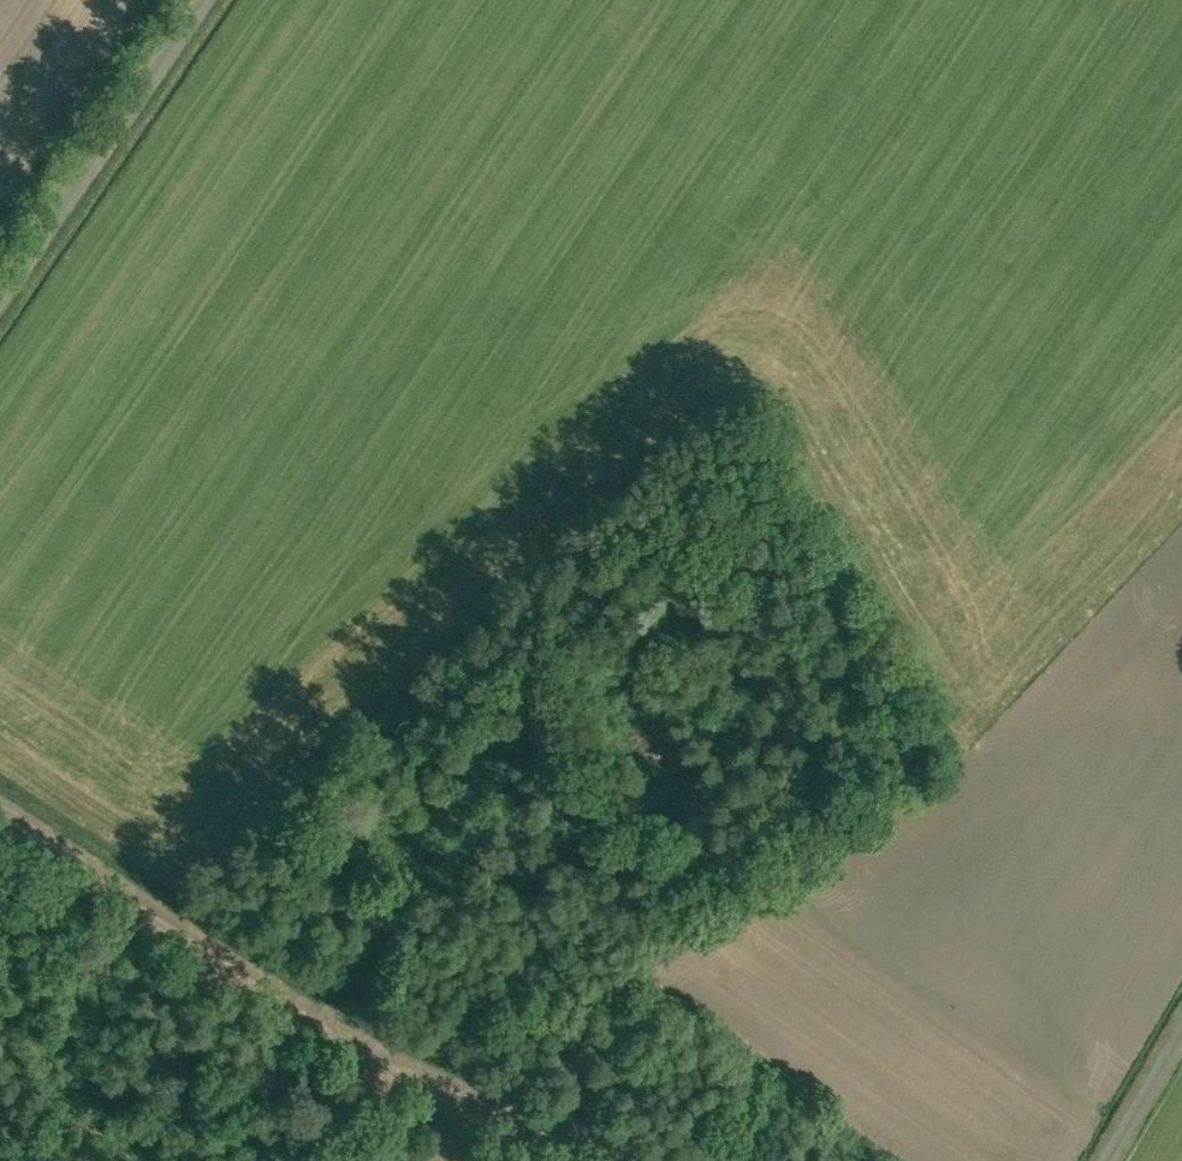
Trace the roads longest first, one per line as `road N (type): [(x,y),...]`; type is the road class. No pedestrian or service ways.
road 1 (unclassified): [(678,1160),(544,1137),(413,1086),(331,1042),(0,825)]
road 2 (unclassified): [(0,299),(204,0)]

